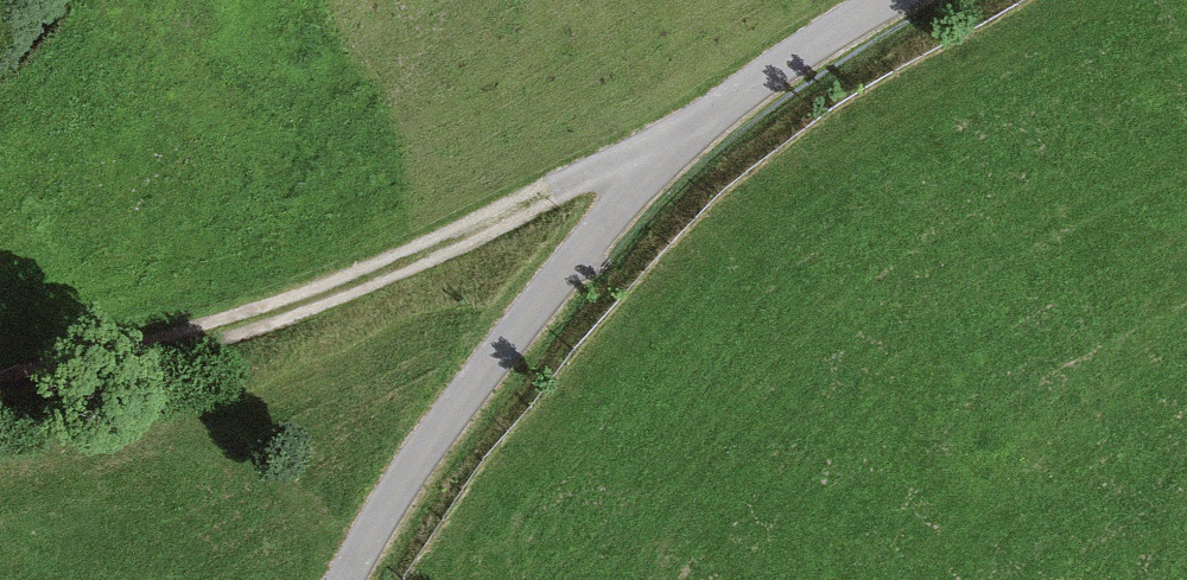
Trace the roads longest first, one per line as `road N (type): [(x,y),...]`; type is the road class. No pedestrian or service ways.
road 1 (track): [(0,396),(241,324),(691,136)]
road 2 (track): [(691,136),(421,449),(349,579)]
road 3 (track): [(899,0),(691,136)]

